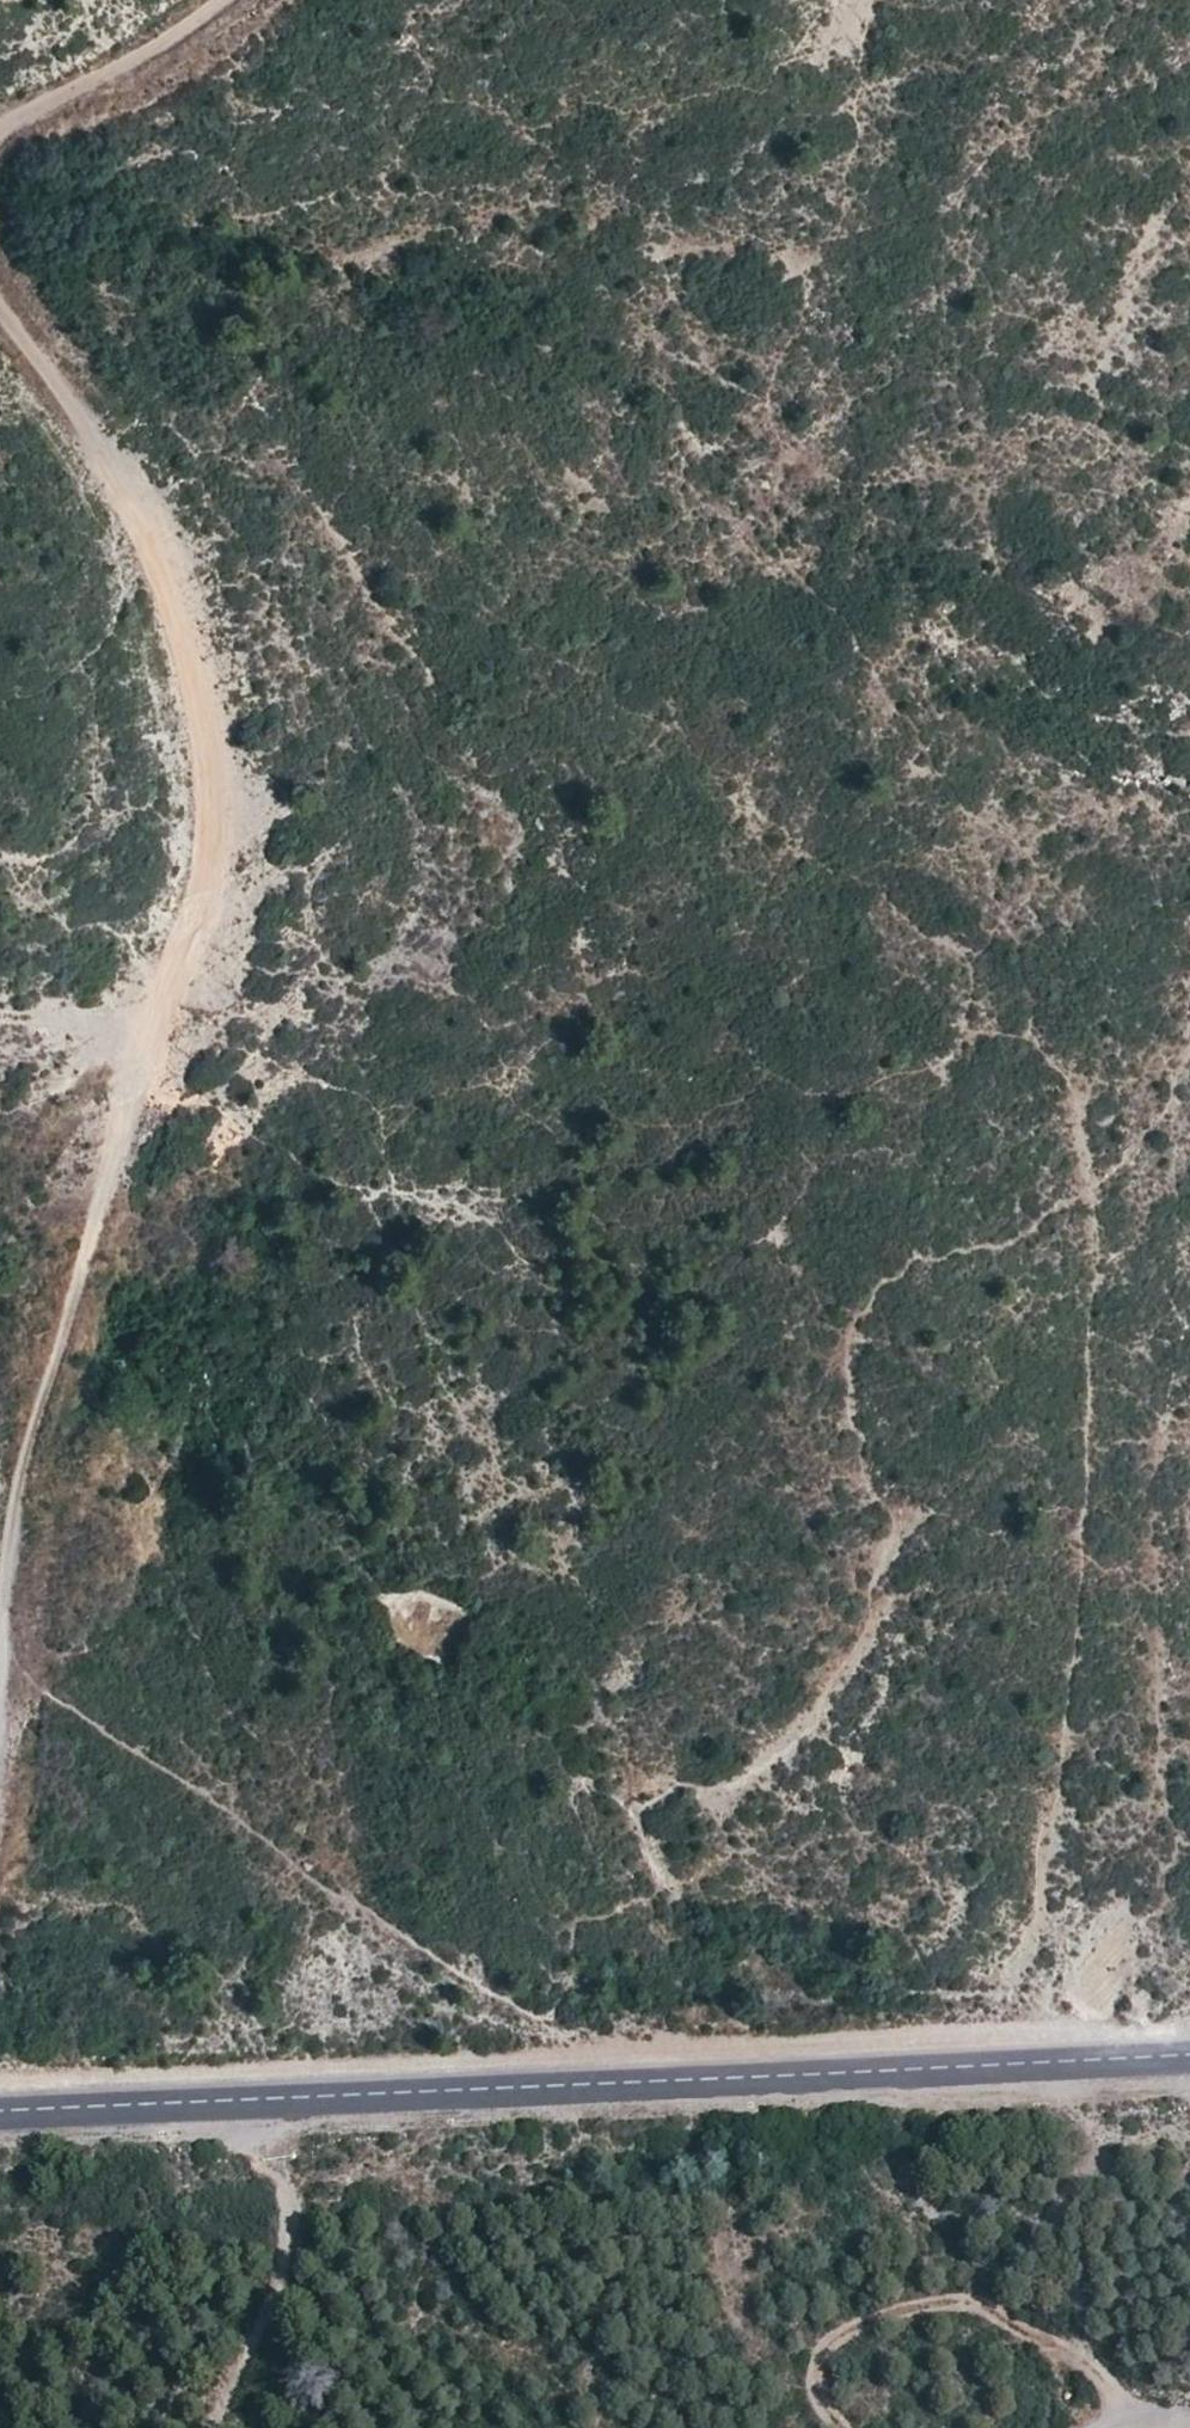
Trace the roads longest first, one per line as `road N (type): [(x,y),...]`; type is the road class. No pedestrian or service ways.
road 1 (track): [(0,1569),(29,1437),(196,923),(207,754),(143,525),(69,410),(0,325)]
road 2 (unclassified): [(1189,2060),(0,2118)]
road 3 (track): [(0,119),(135,69),(244,0)]

